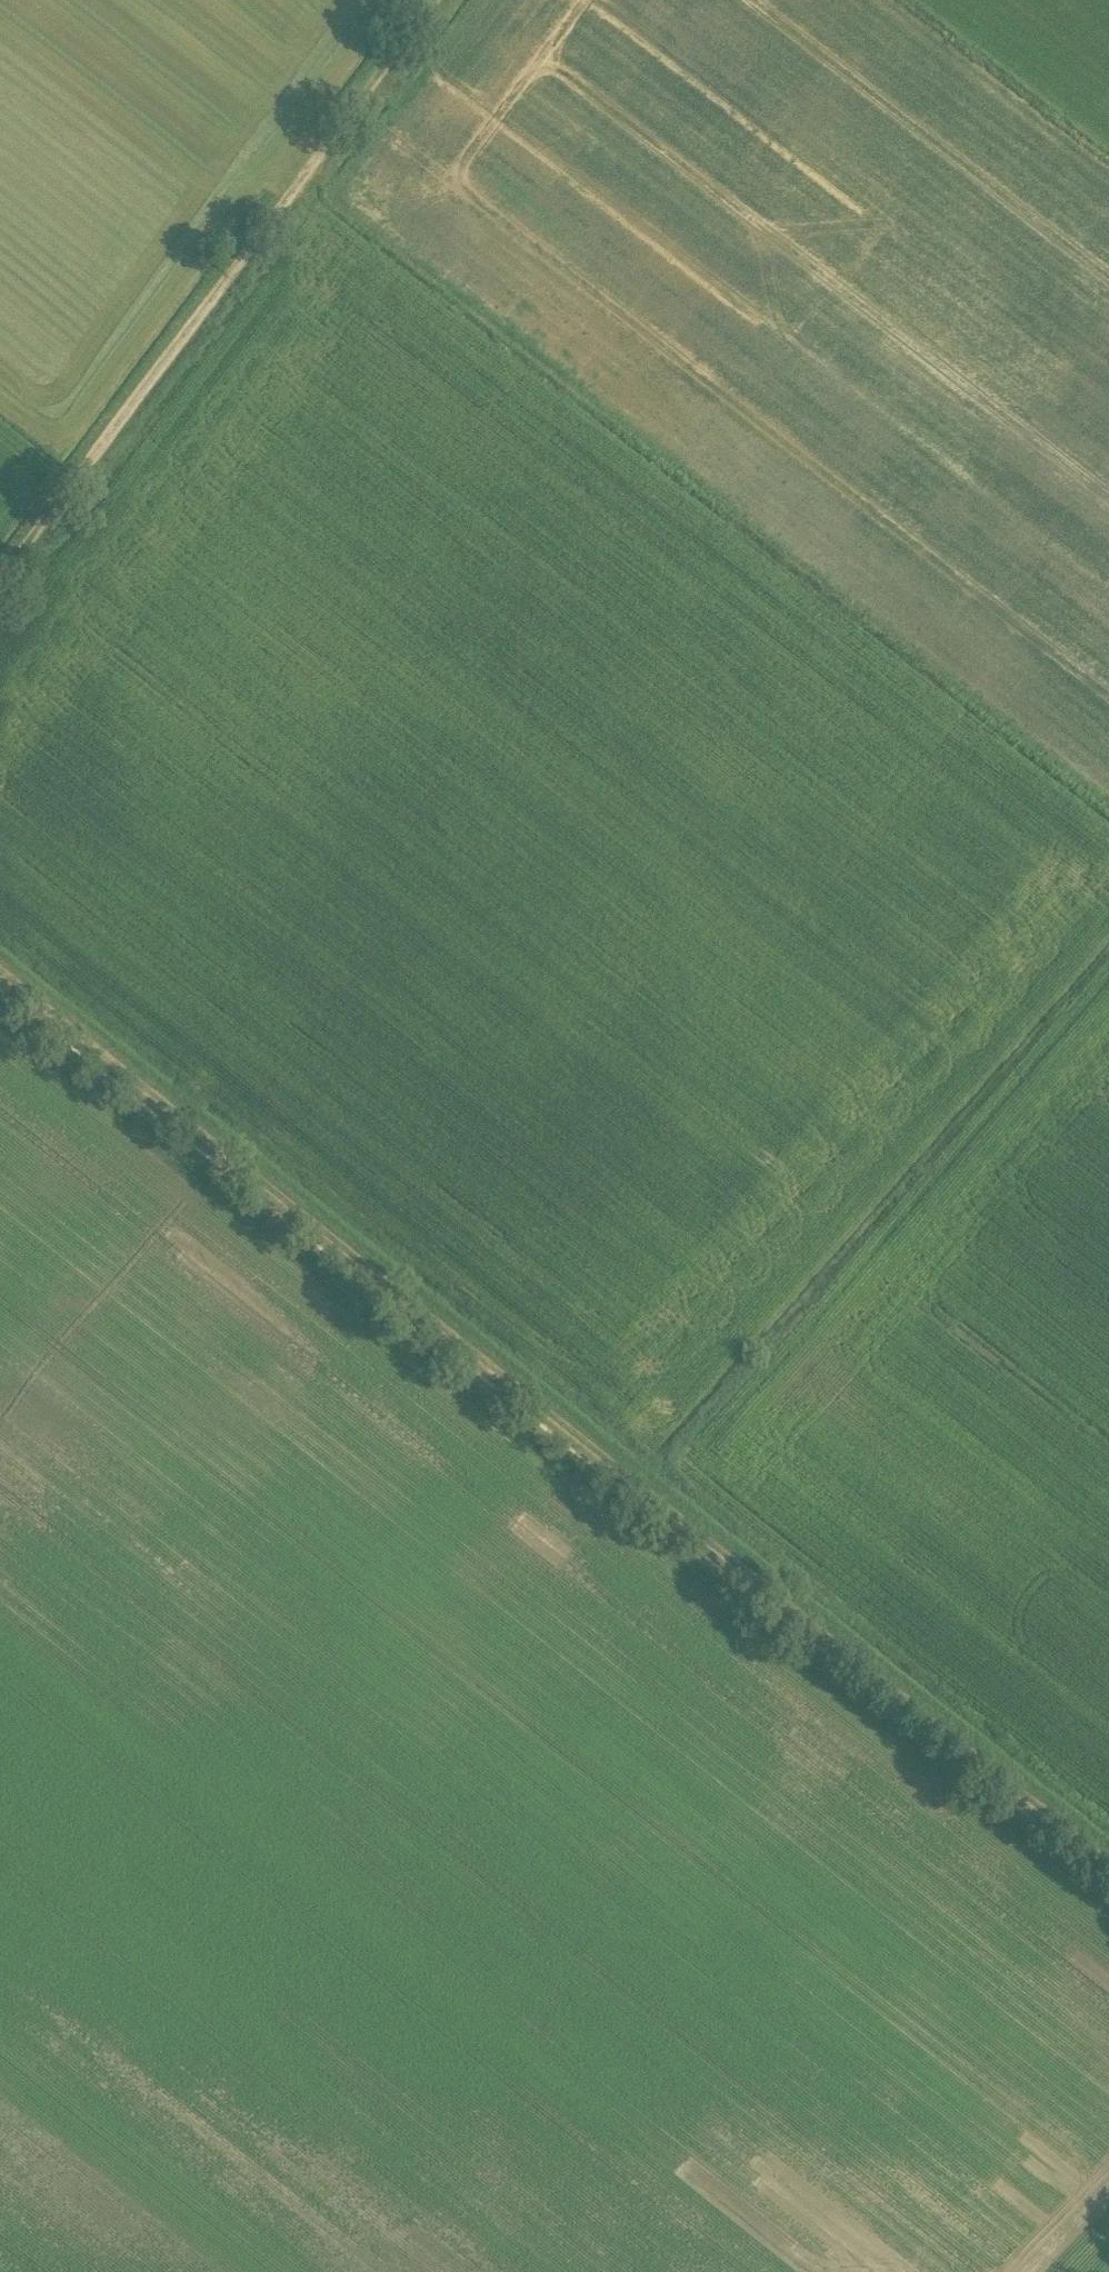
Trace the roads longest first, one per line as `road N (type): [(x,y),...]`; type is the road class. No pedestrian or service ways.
road 1 (track): [(0,966),(1108,1866)]
road 2 (track): [(0,589),(442,0)]

